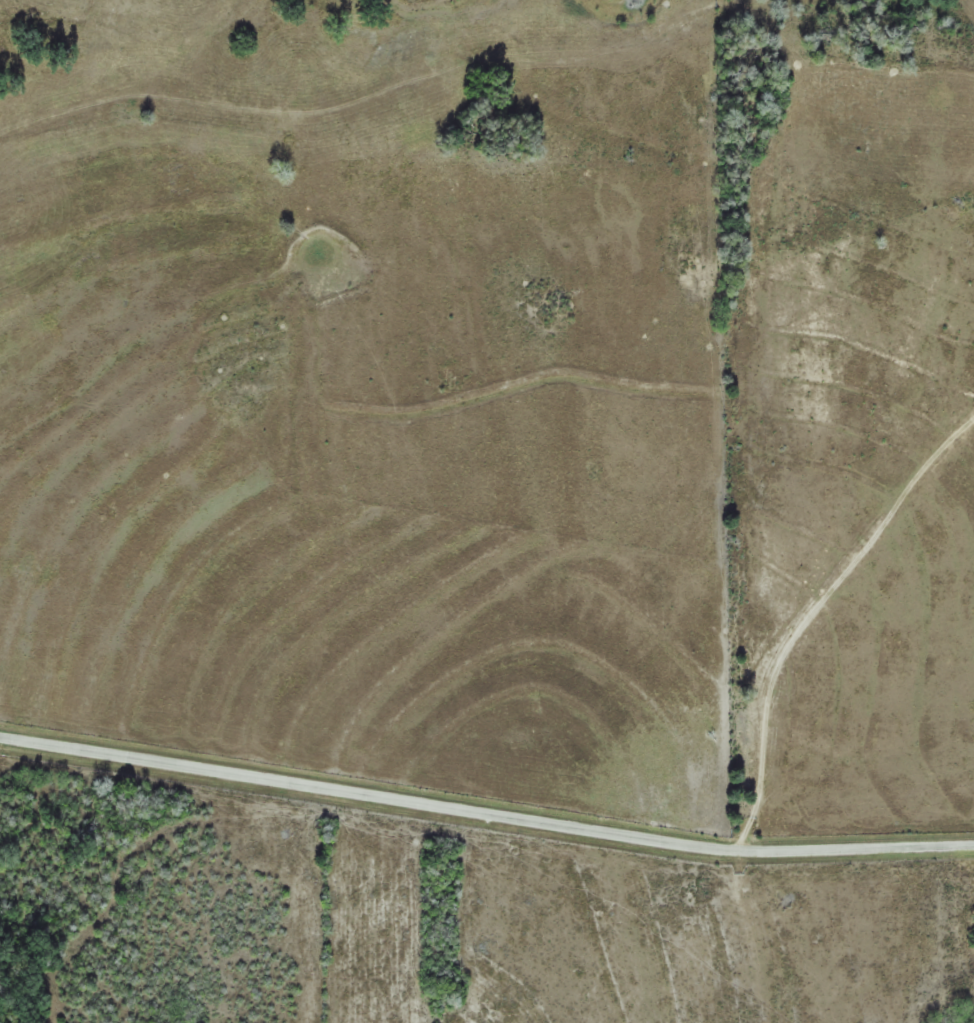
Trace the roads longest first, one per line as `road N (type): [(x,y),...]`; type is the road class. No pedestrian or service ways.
road 1 (residential): [(973,842),(695,841),(0,734)]

